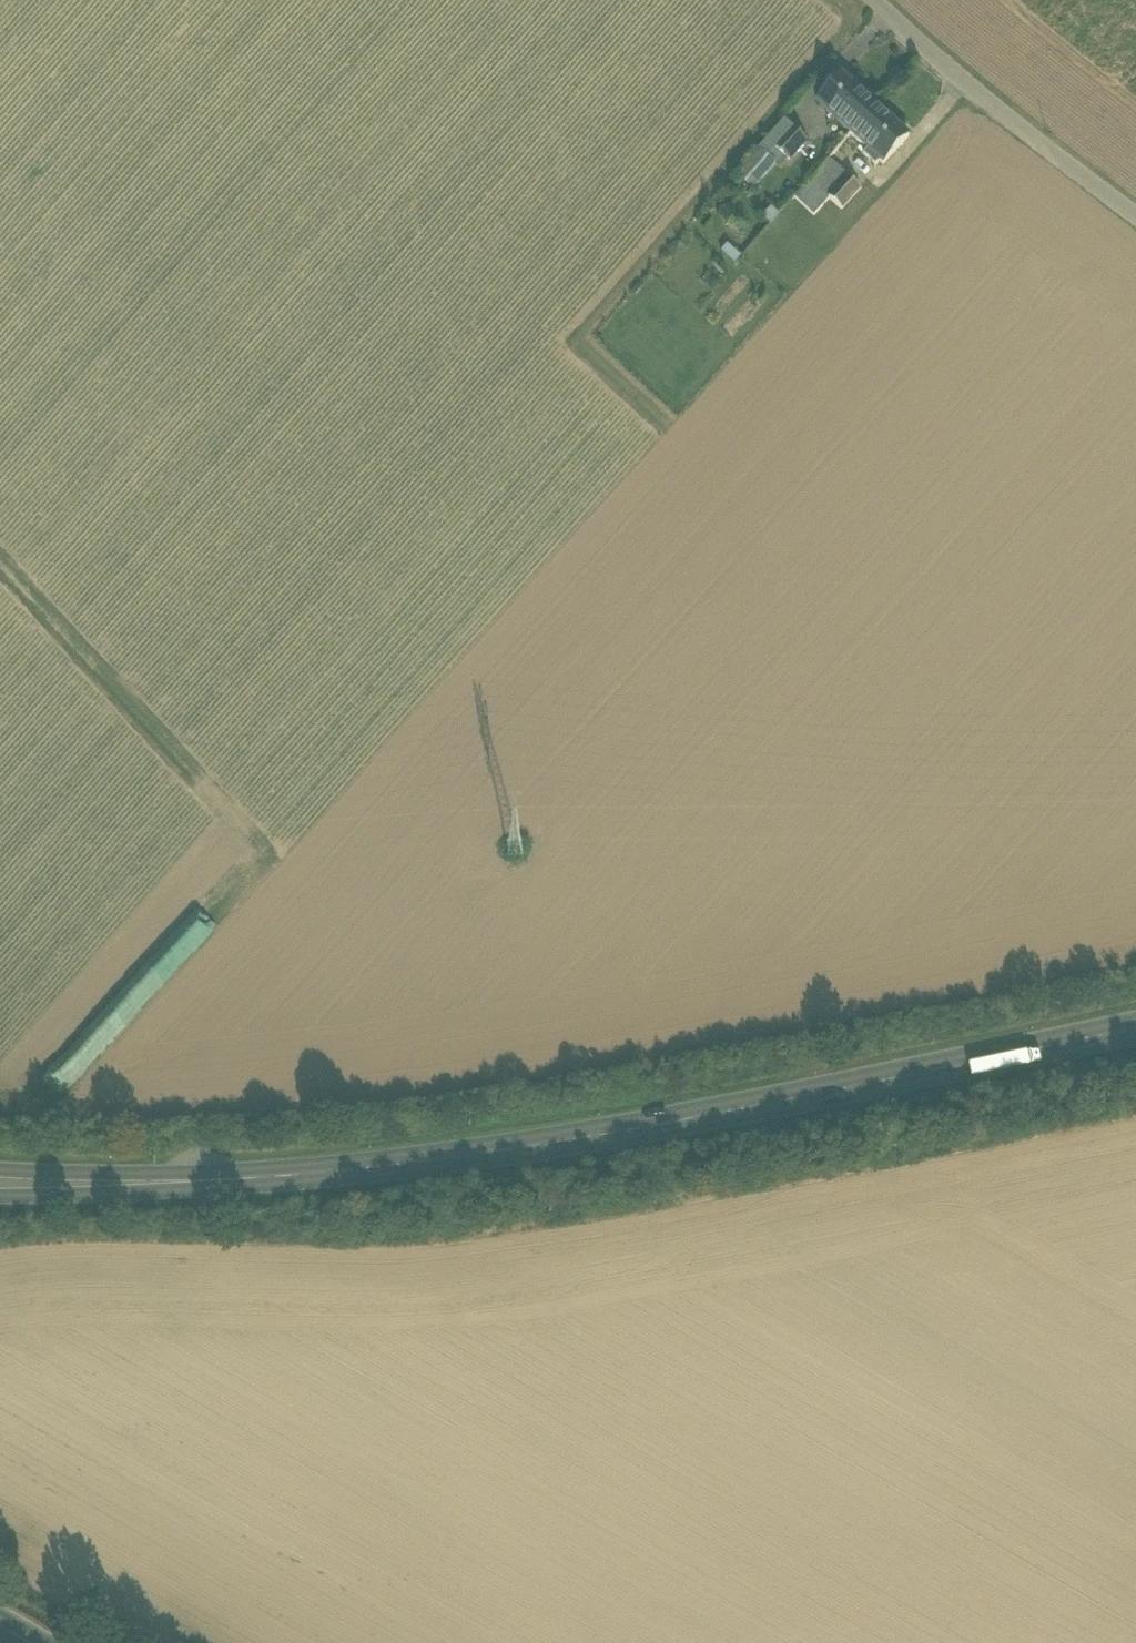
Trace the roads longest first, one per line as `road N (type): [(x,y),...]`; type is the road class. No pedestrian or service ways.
road 1 (secondary): [(1135,1029),(419,1165),(242,1181),(0,1185)]
road 2 (unclassified): [(870,0),(964,90),(1135,214)]

